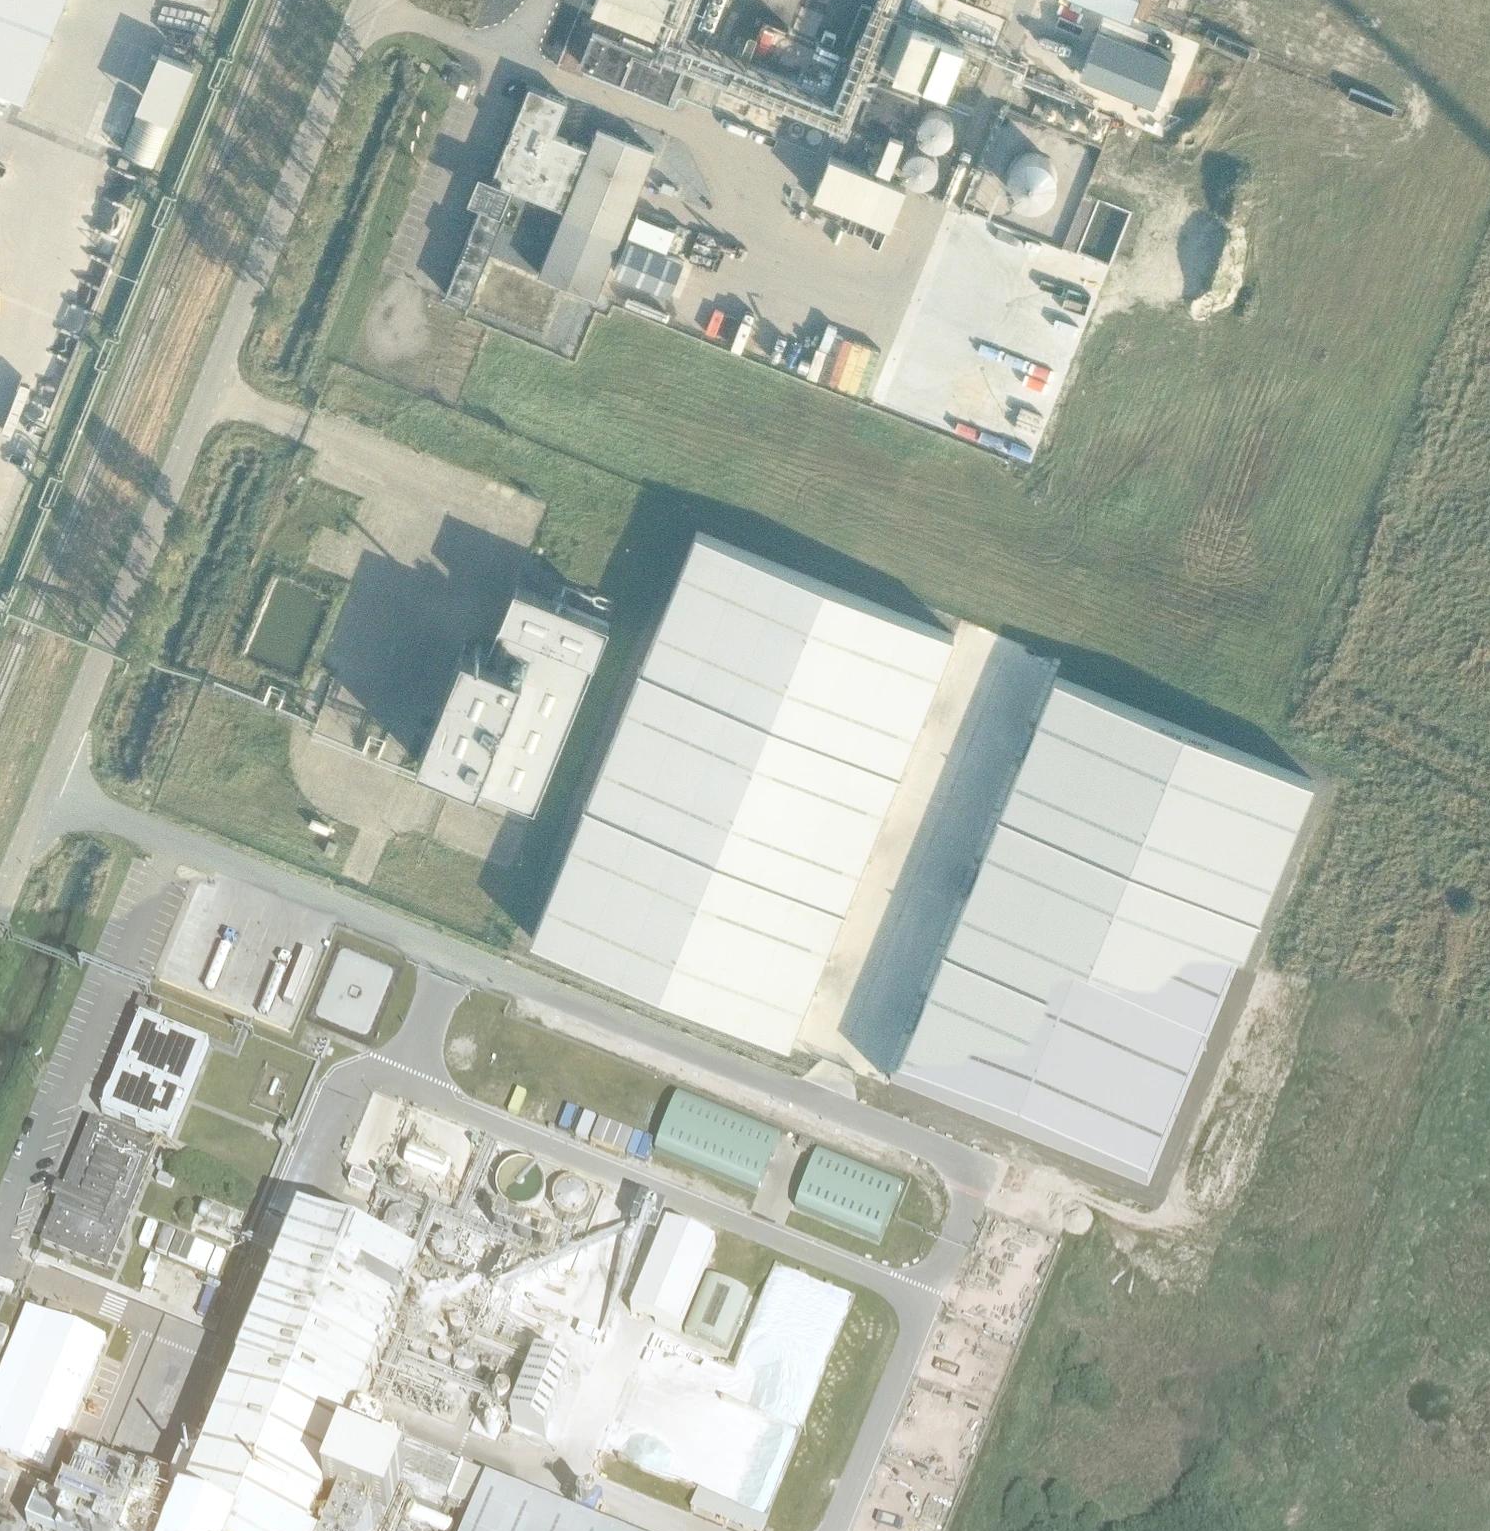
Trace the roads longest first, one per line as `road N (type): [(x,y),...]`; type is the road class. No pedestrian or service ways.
road 1 (unclassified): [(47,788),(1003,1172)]
road 2 (tertiary): [(47,788),(363,0)]
road 3 (tertiary): [(0,904),(47,788)]

